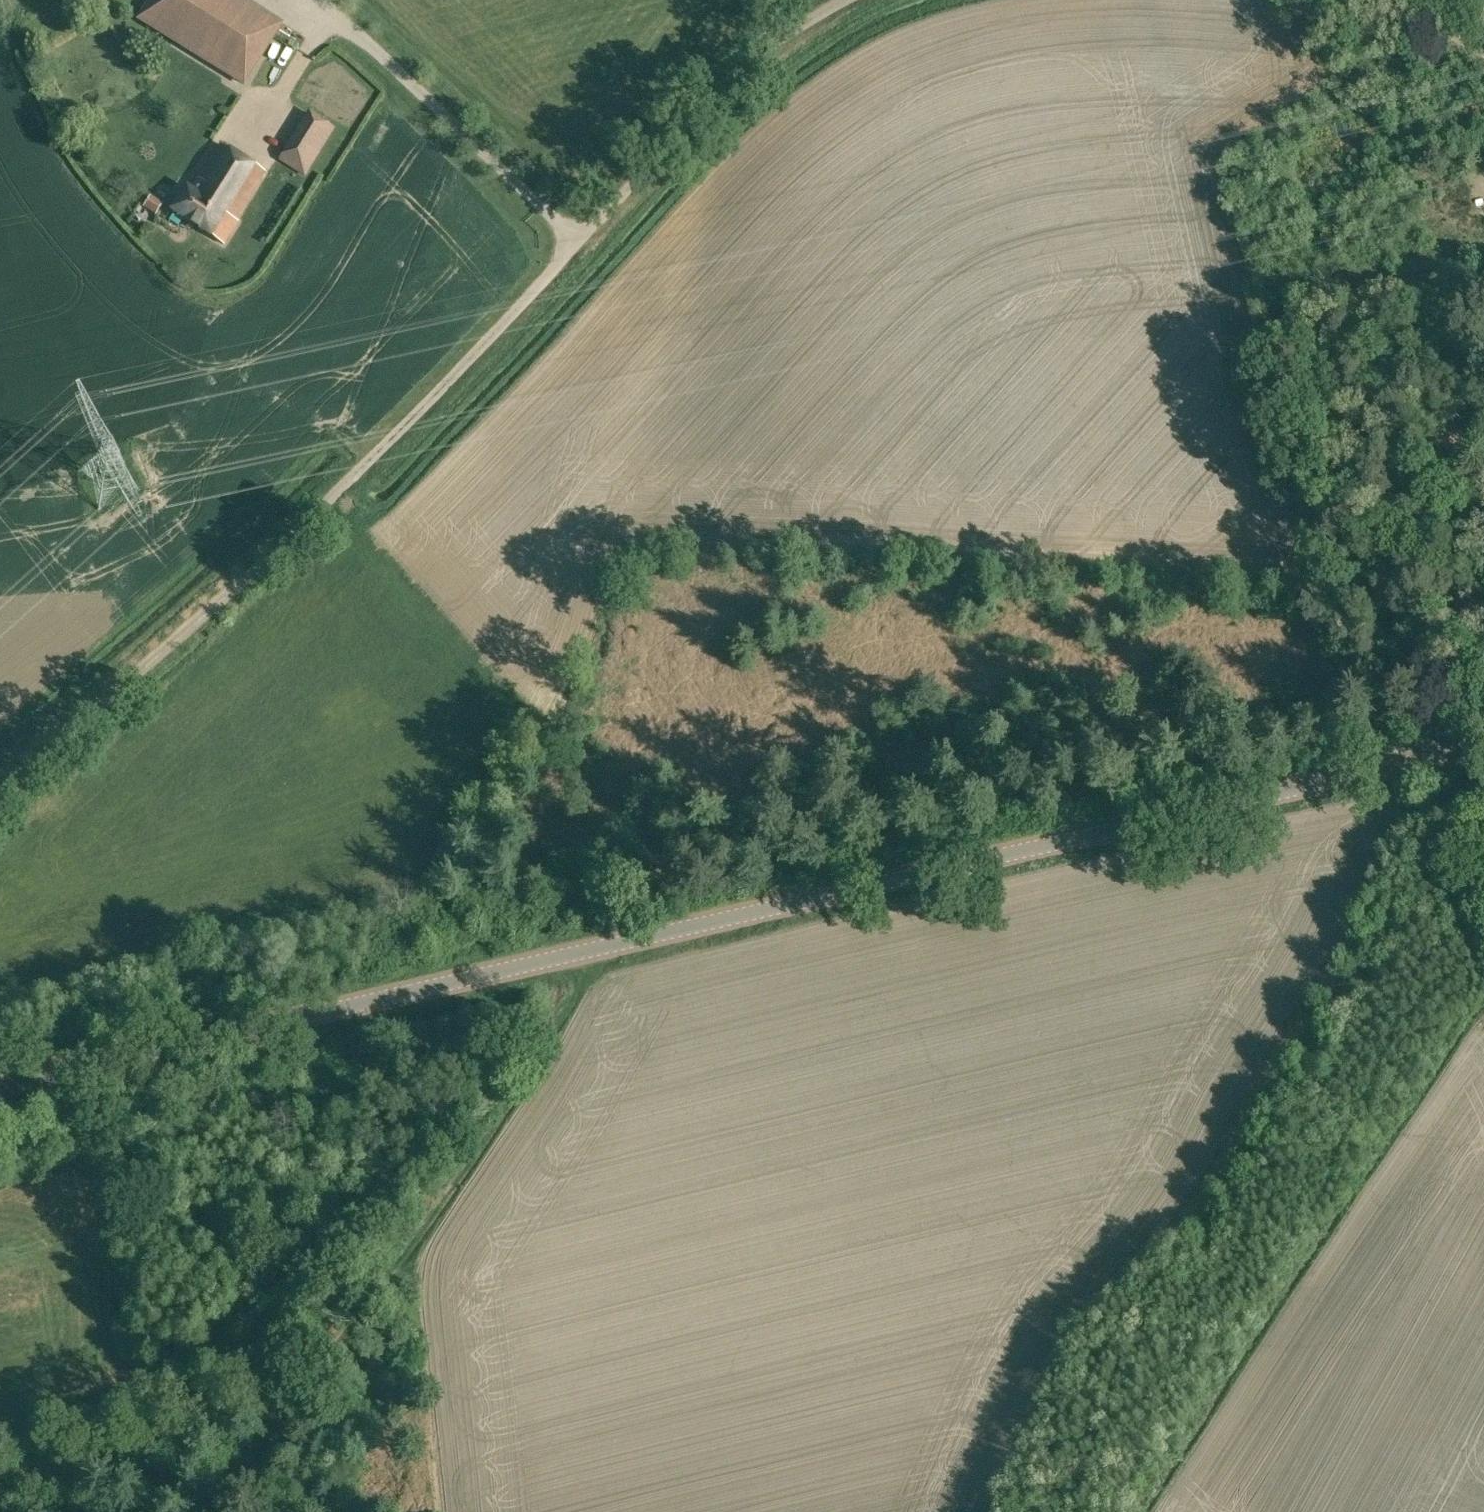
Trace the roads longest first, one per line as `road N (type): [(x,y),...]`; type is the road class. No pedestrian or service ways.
road 1 (secondary): [(0,1090),(1483,750)]
road 2 (unclassified): [(0,785),(226,594),(732,76),(838,0)]
road 3 (unclassified): [(1376,0),(1483,58)]

